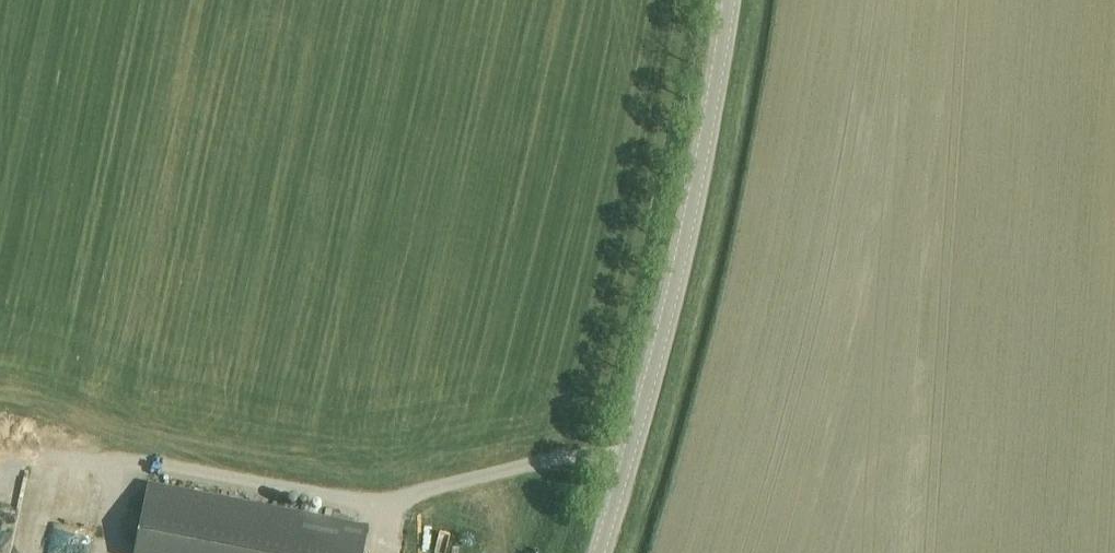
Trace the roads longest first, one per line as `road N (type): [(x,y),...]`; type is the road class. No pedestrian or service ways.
road 1 (tertiary): [(599,552),(699,154),(725,0)]

